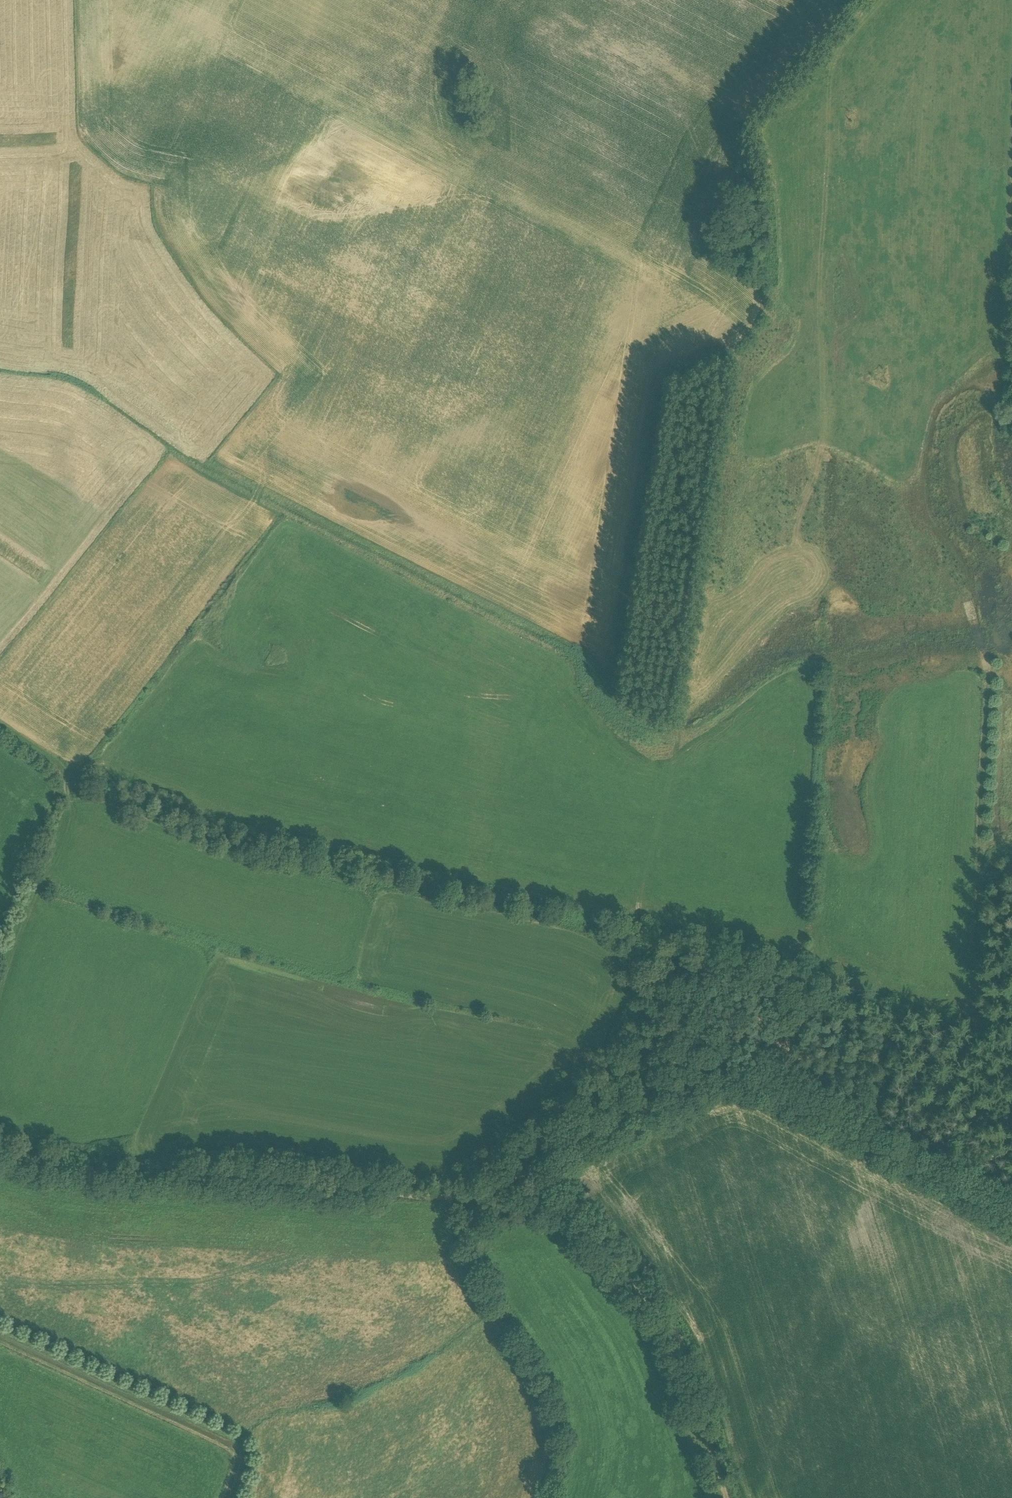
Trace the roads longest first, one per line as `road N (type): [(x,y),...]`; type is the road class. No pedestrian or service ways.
road 1 (track): [(1011,1211),(748,1078),(713,1081),(458,1195),(78,1173),(0,1153)]
road 2 (track): [(538,1165),(638,1277),(667,1326),(724,1497)]

